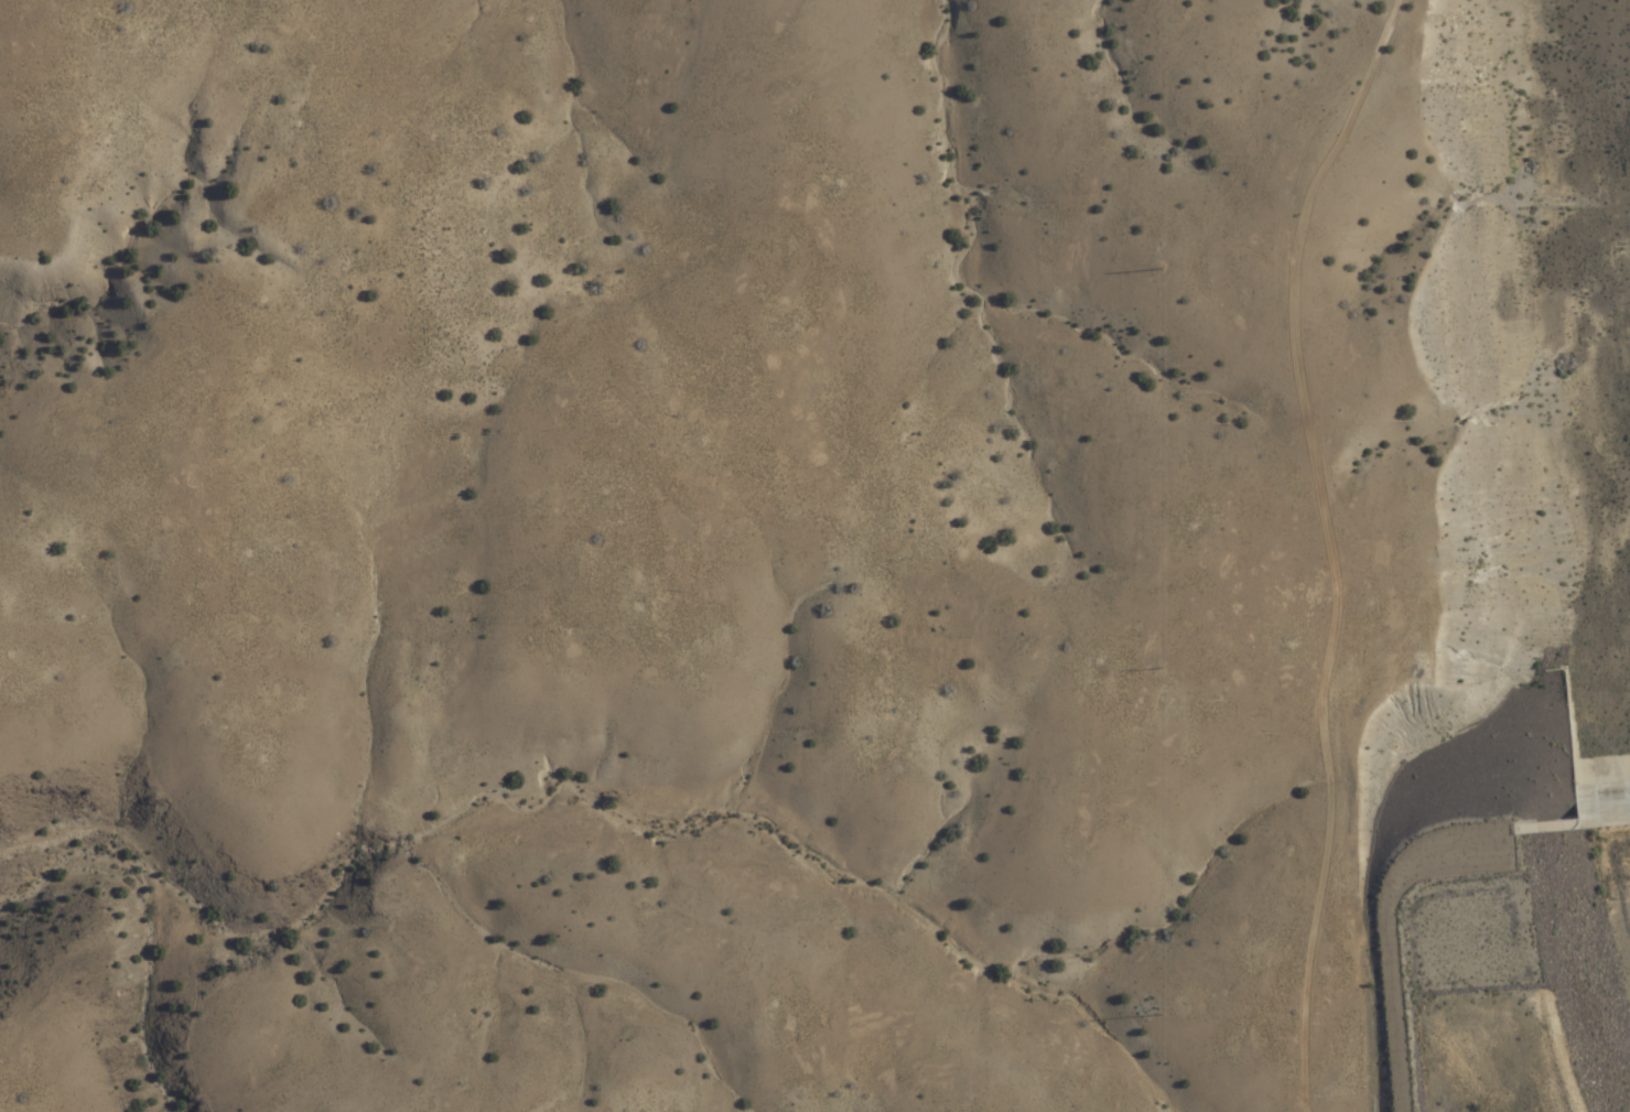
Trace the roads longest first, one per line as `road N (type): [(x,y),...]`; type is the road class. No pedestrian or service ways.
road 1 (residential): [(1411,1111),(1396,896),(1418,861),(1440,851),(1513,845)]

